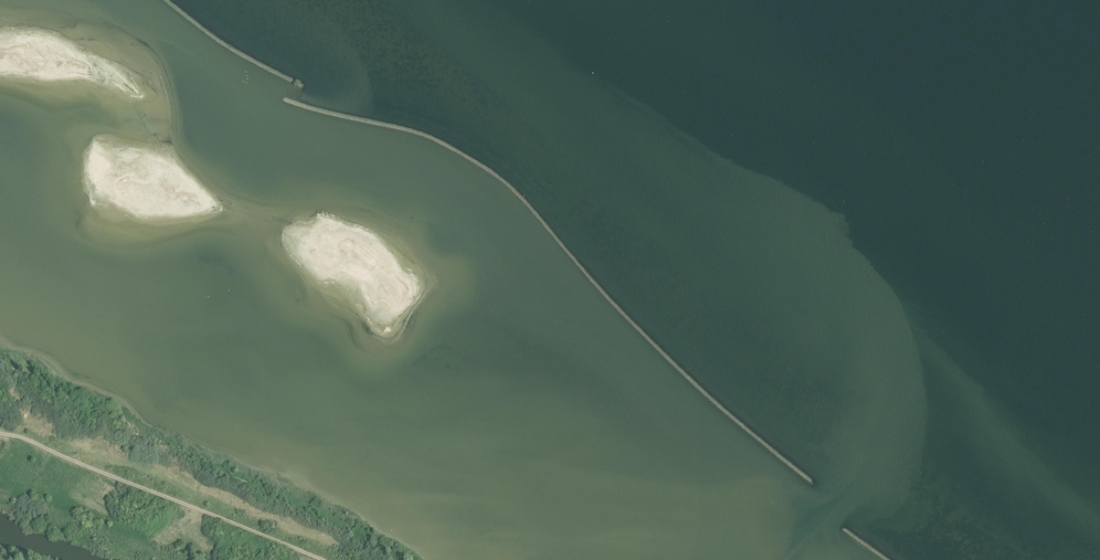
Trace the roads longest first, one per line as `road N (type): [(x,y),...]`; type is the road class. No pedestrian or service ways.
road 1 (track): [(321,559),(0,434)]

